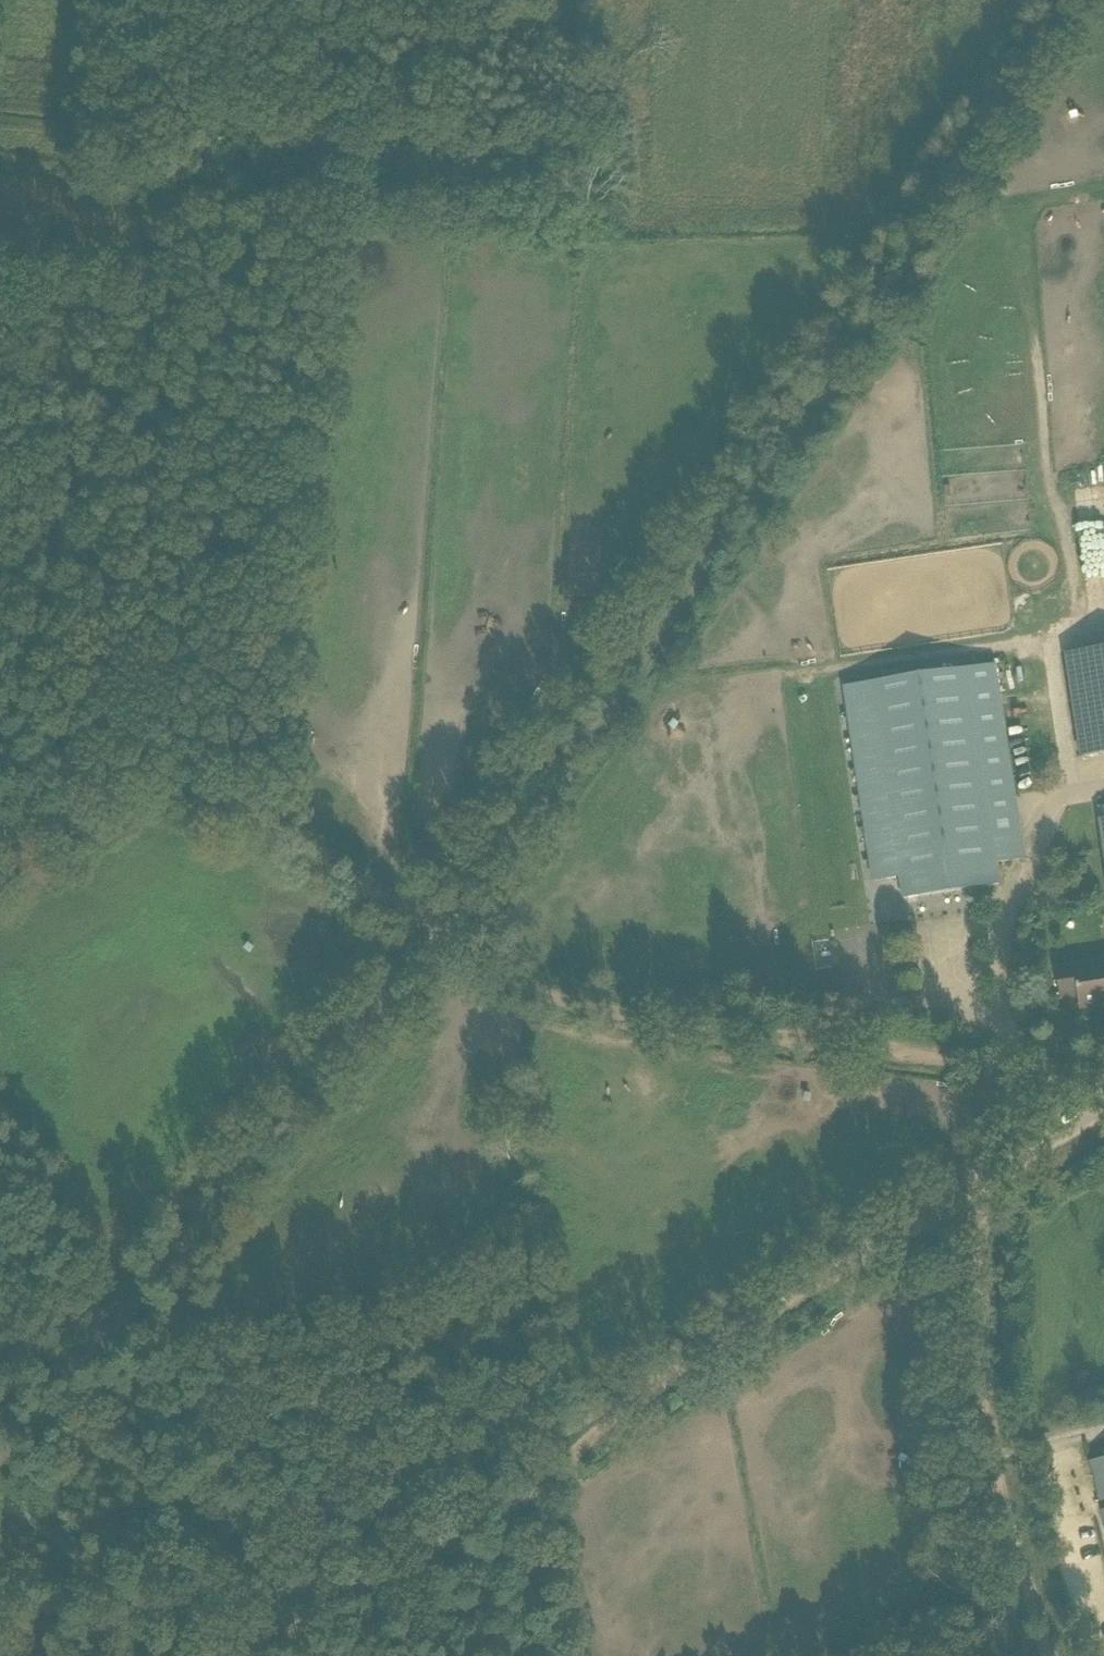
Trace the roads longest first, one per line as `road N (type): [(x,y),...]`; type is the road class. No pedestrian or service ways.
road 1 (track): [(1103,1083),(865,1053),(596,1006),(555,990),(97,723),(0,654)]
road 2 (track): [(260,1655),(970,1192)]
road 3 (track): [(97,723),(175,0)]
road 4 (track): [(970,1192),(990,1459),(1046,1655)]
road 5 (unclassified): [(1103,1110),(970,1192)]

